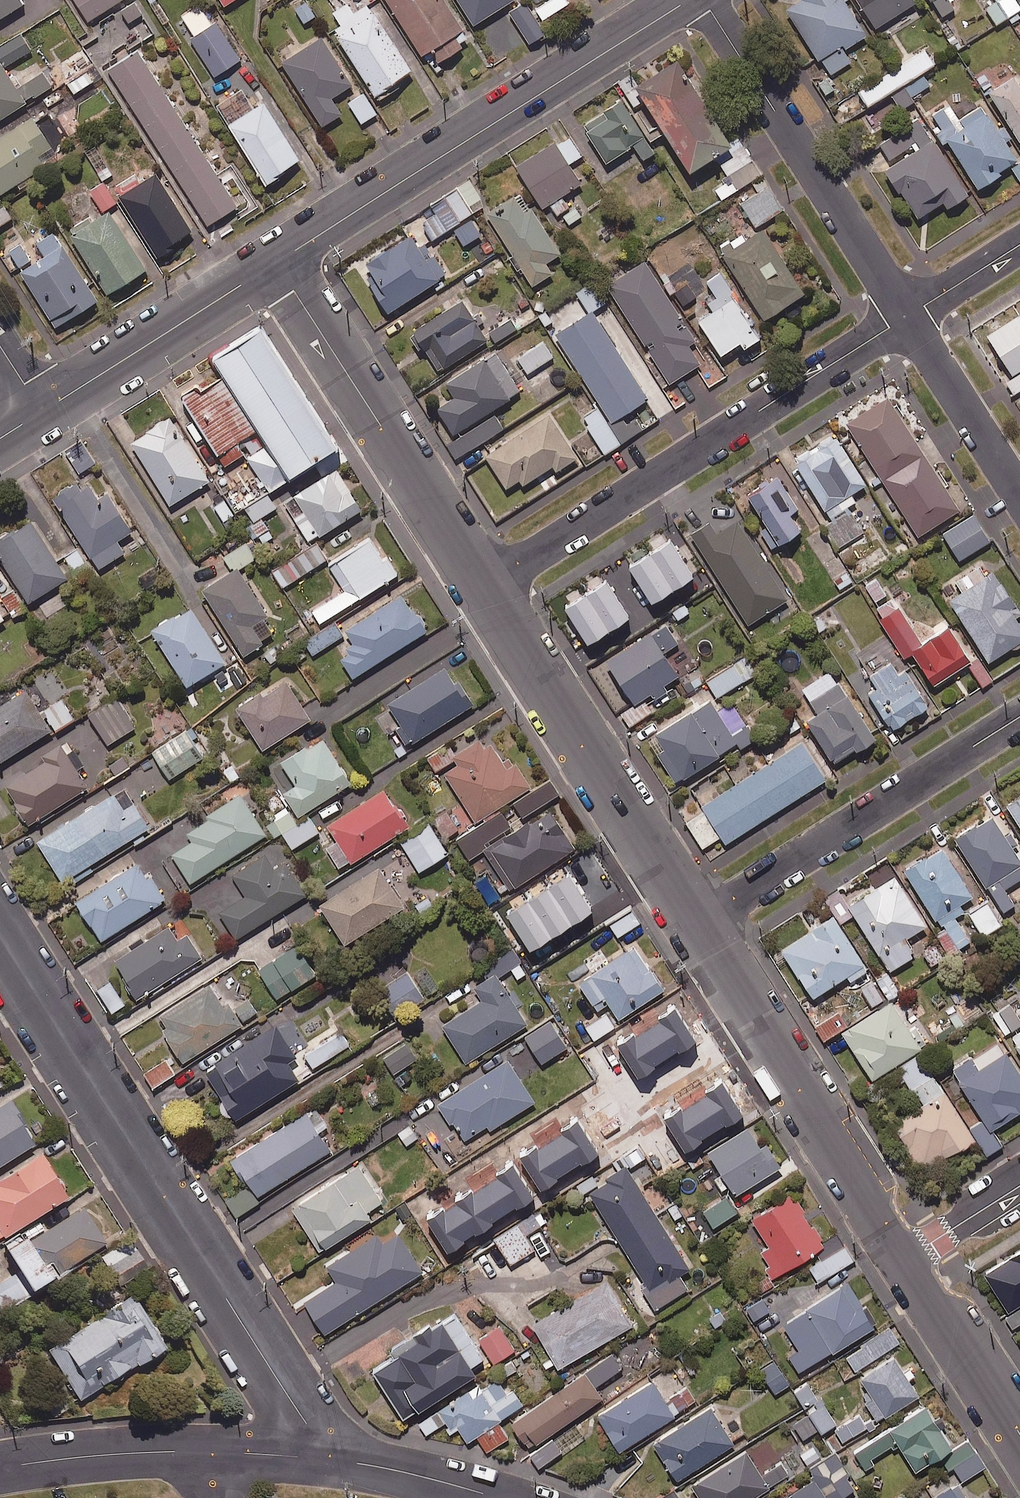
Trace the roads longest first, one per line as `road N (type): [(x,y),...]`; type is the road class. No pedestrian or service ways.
road 1 (residential): [(0,940),(329,1459)]
road 2 (residential): [(483,588),(908,316)]
road 3 (tertiary): [(688,0),(276,262)]
road 4 (residential): [(697,924),(483,588)]
road 5 (residential): [(907,1258),(697,924)]
road 6 (residential): [(483,588),(276,262)]
road 7 (residential): [(697,924),(1019,717)]
road 8 (residential): [(908,316),(704,0)]
road 9 (tertiary): [(276,262),(43,411)]
road 10 (residential): [(210,1451),(0,1468)]
road 11 (residential): [(1019,1435),(907,1258)]
road 12 (residential): [(1019,492),(908,316)]
road 13 (residential): [(496,1497),(329,1459)]
road 14 (residential): [(907,1258),(1019,1185)]
road 15 (residential): [(908,316),(1019,244)]

